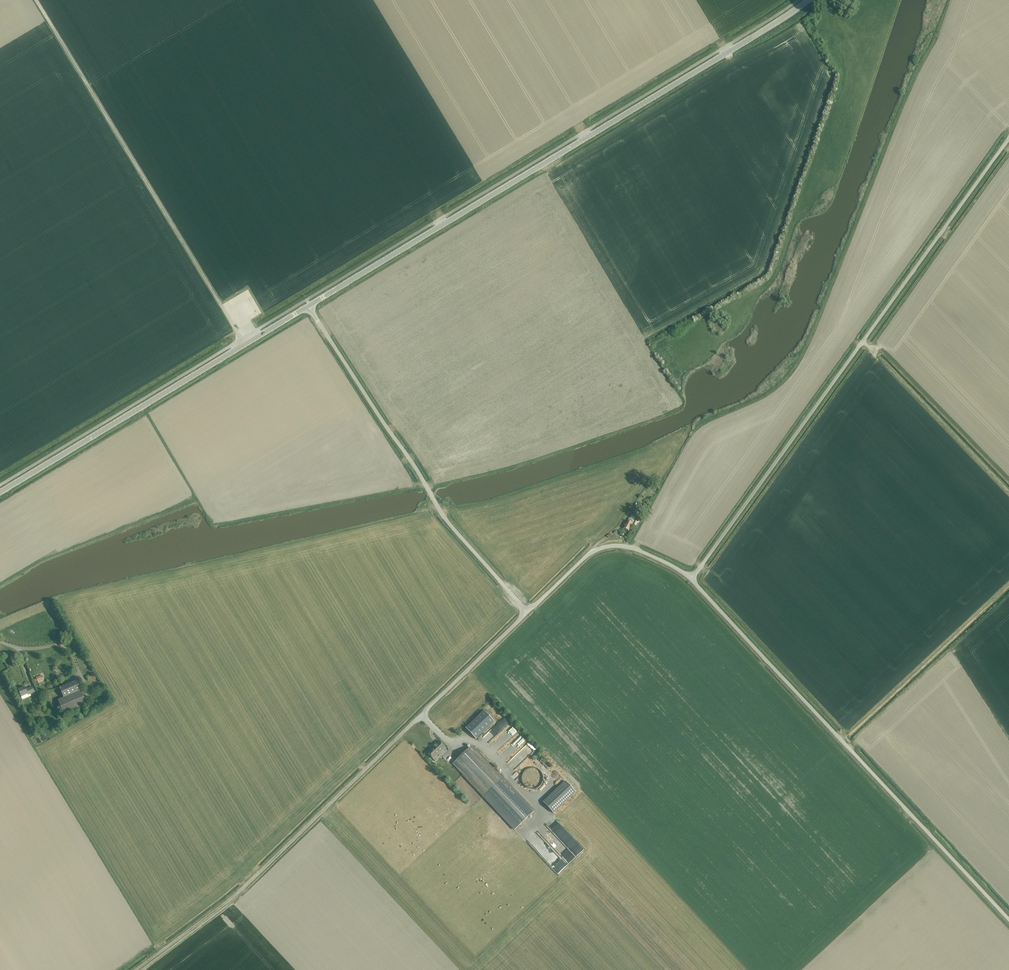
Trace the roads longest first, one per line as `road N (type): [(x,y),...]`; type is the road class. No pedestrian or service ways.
road 1 (tertiary): [(308,306),(808,0)]
road 2 (unclassified): [(691,580),(1008,138)]
road 3 (unclassified): [(1008,920),(691,580)]
road 4 (unclassified): [(527,613),(448,523),(308,306)]
road 5 (tertiary): [(0,492),(308,306)]
road 6 (unclassified): [(405,730),(240,890)]
road 7 (unclassified): [(527,613),(605,547),(636,549),(691,580)]
road 8 (unclassified): [(405,730),(527,613)]
road 9 (track): [(240,890),(138,969)]

